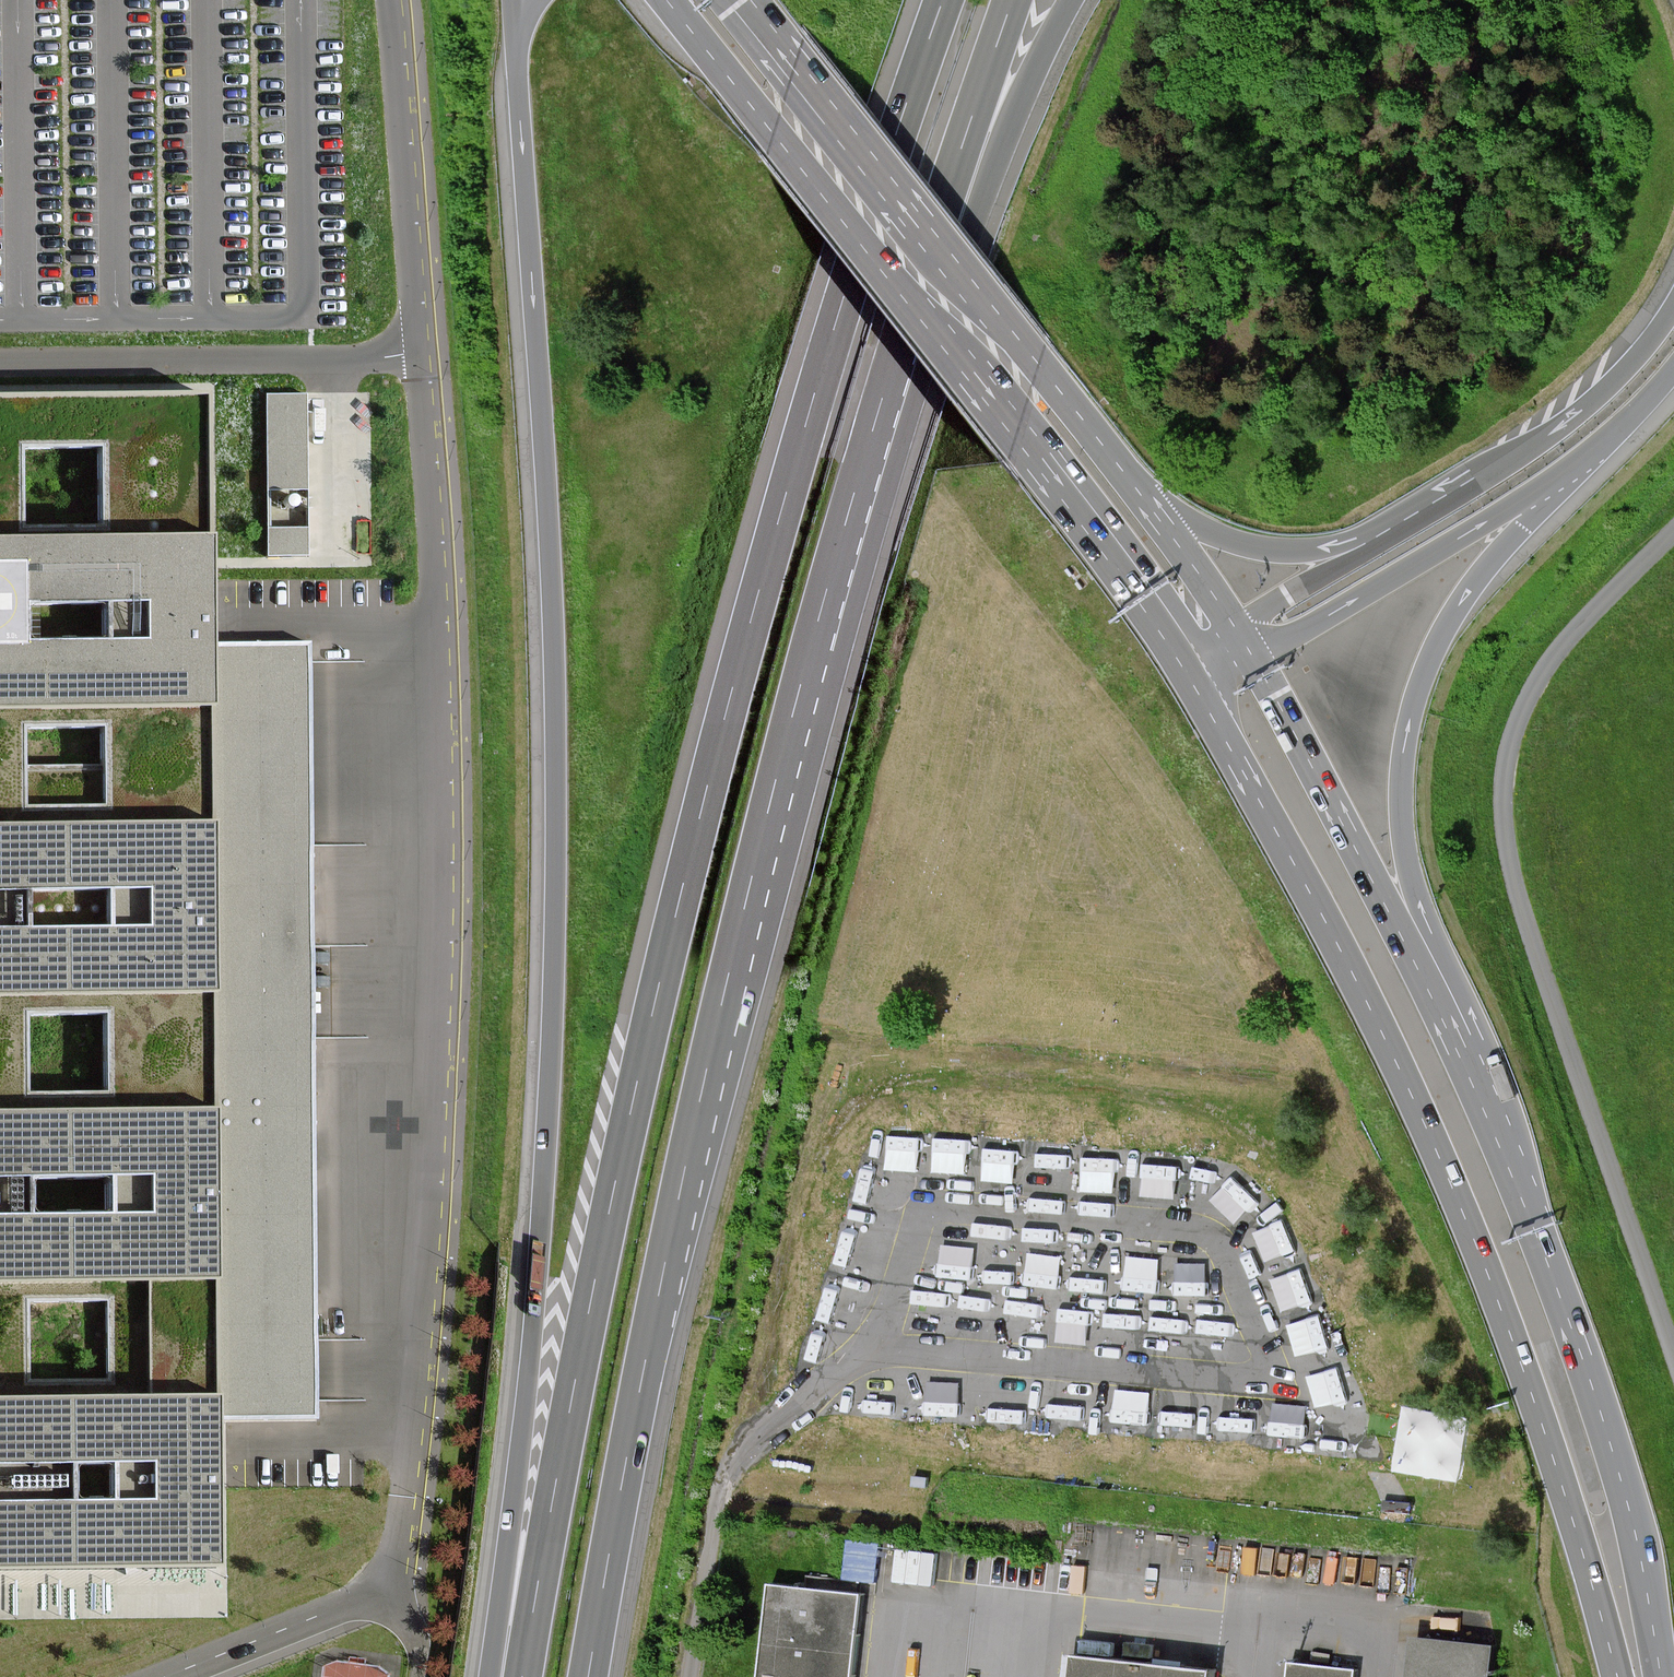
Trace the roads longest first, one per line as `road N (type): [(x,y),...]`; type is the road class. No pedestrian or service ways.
road 1 (motorway): [(944,0),(849,281),(691,853),(610,1205),(522,1676)]
road 2 (motorway): [(515,31),(549,568),(554,887),(535,1289),(499,1676)]
road 3 (unclassified): [(387,1589),(406,1497),(424,1274),(436,820),(429,518),(390,0)]
road 4 (primary): [(1191,678),(1355,976),(1437,1151),(1544,1427),(1616,1676)]
road 5 (motorway): [(588,1676),(699,1103),(809,651)]
road 6 (primary): [(669,0),(1057,480),(1191,678)]
road 7 (motorway): [(1488,1121),(1474,1027),(1412,884),(1403,834),(1404,751),(1422,681),(1458,607),(1587,454)]
road 8 (motorway): [(809,651),(1000,156),(1073,0)]
road 9 (motorway): [(809,651),(869,434),(1013,0)]
road 10 (primary): [(1157,512),(741,0)]
road 11 (primary): [(1662,1676),(1622,1479),(1488,1121)]
road 12 (primary): [(1488,1121),(1251,657)]
road 13 (motorway): [(1673,304),(1577,411),(1365,545)]
road 14 (motorway): [(1251,657),(1587,454)]
road 15 (residential): [(168,1676),(387,1589)]
road 16 (motorway): [(1365,545),(1269,549),(1157,512)]
road 17 (motorway): [(1365,545),(1238,634)]
road 18 (primary): [(1238,634),(1157,512)]
road 19 (motorway): [(1587,454),(1673,370)]

